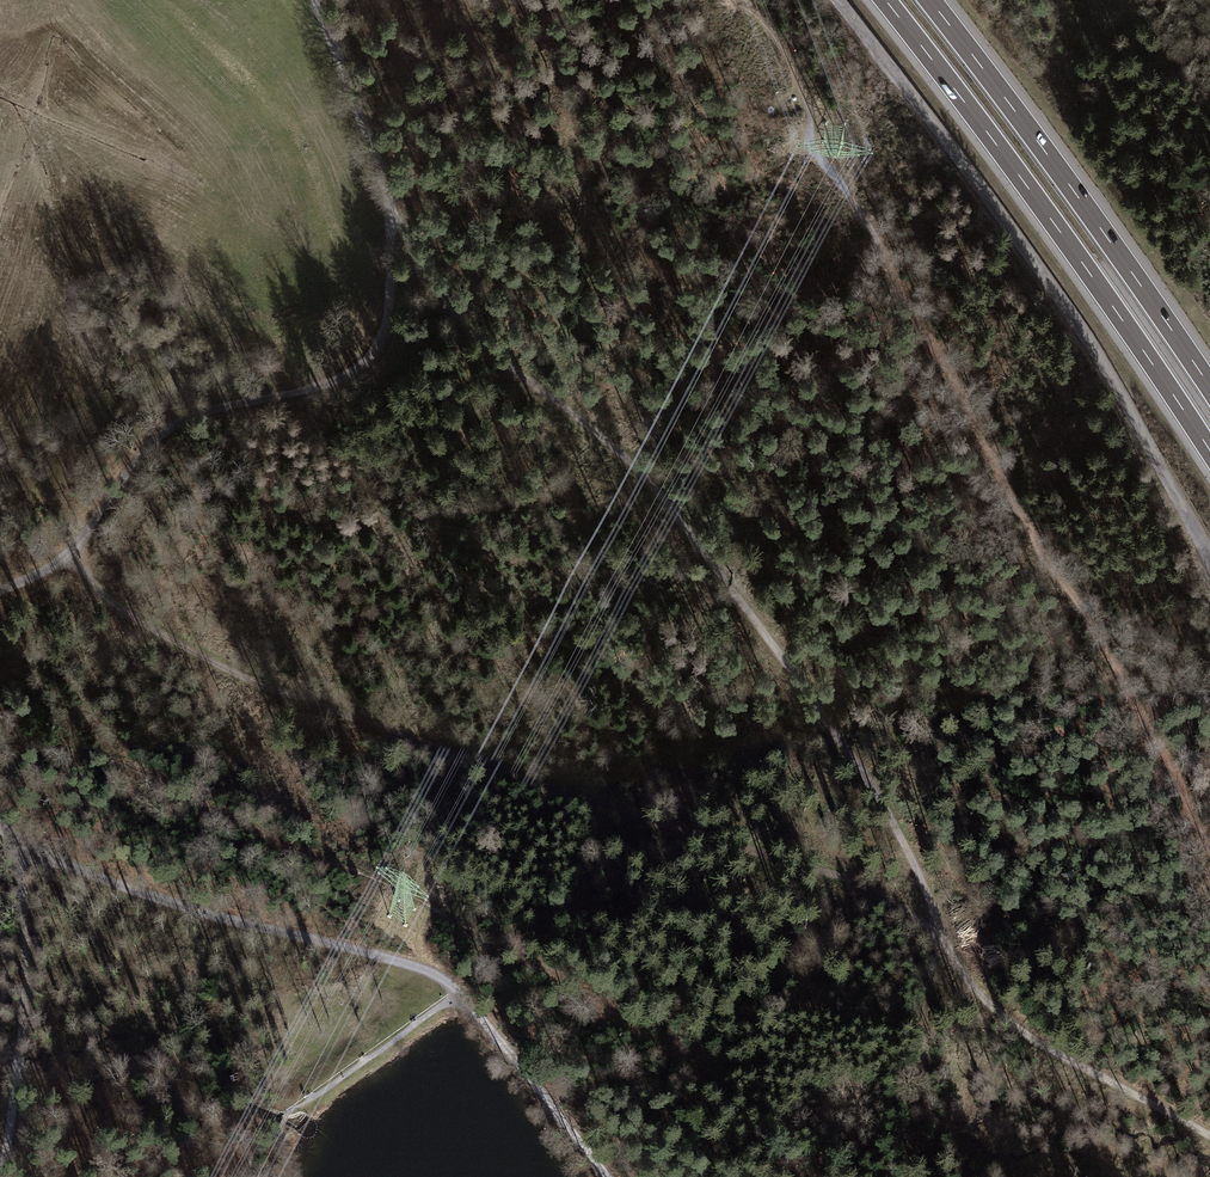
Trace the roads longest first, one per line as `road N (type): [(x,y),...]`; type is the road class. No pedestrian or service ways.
road 1 (track): [(1209,1136),(1014,1025),(976,992),(853,753),(681,515),(626,458),(463,318),(391,214)]
road 2 (track): [(71,552),(114,605),(199,655),(499,771),(785,864),(943,933)]
road 3 (track): [(316,0),(379,158),(391,214),(383,335),(336,379),(203,414),(172,430),(71,552),(0,590)]
road 4 (unclassified): [(837,0),(1080,327),(1209,556)]
road 5 (motorway): [(885,0),(1023,181),(1209,452)]
road 6 (motorway): [(1209,386),(930,0)]
road 7 (track): [(20,850),(218,916),(382,956),(458,995)]
road 8 (track): [(6,1176),(27,927),(20,850)]
road 9 (track): [(458,995),(608,1176)]

